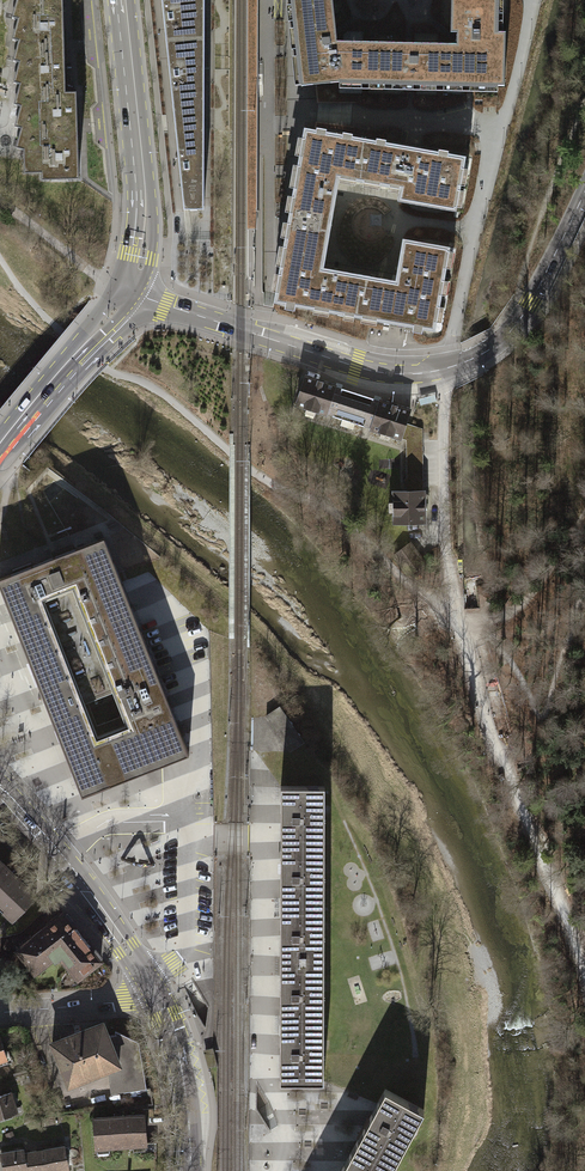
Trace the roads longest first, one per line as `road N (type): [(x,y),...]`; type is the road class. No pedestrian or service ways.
road 1 (track): [(584,981),(459,623)]
road 2 (secondary): [(132,291),(368,373),(446,369)]
road 3 (primary): [(132,291),(146,212),(122,0)]
road 4 (primary): [(0,788),(75,871),(153,998)]
road 5 (secondary): [(446,369),(501,340),(584,187)]
road 6 (primary): [(9,435),(132,291)]
road 7 (primary): [(153,998),(176,1048),(190,1117),(189,1170)]
road 8 (residential): [(445,527),(446,369)]
road 9 (residential): [(153,998),(0,1012)]
road 10 (residential): [(266,0),(266,152)]
road 11 (track): [(0,203),(102,279)]

